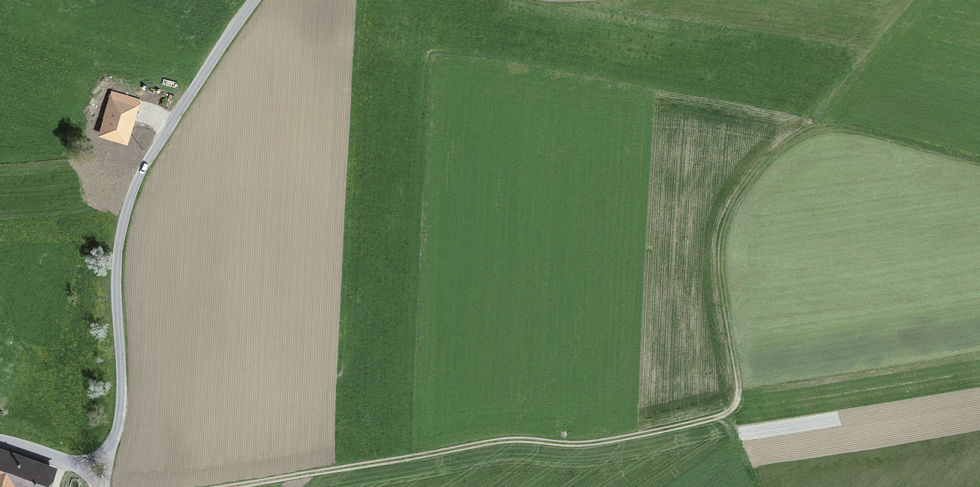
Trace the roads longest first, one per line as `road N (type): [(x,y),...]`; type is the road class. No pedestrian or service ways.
road 1 (track): [(723,269),(742,391),(725,418),(581,447),(519,441),(243,486)]
road 2 (unclassified): [(255,0),(156,148),(128,207),(116,271),(122,386),(112,445)]

